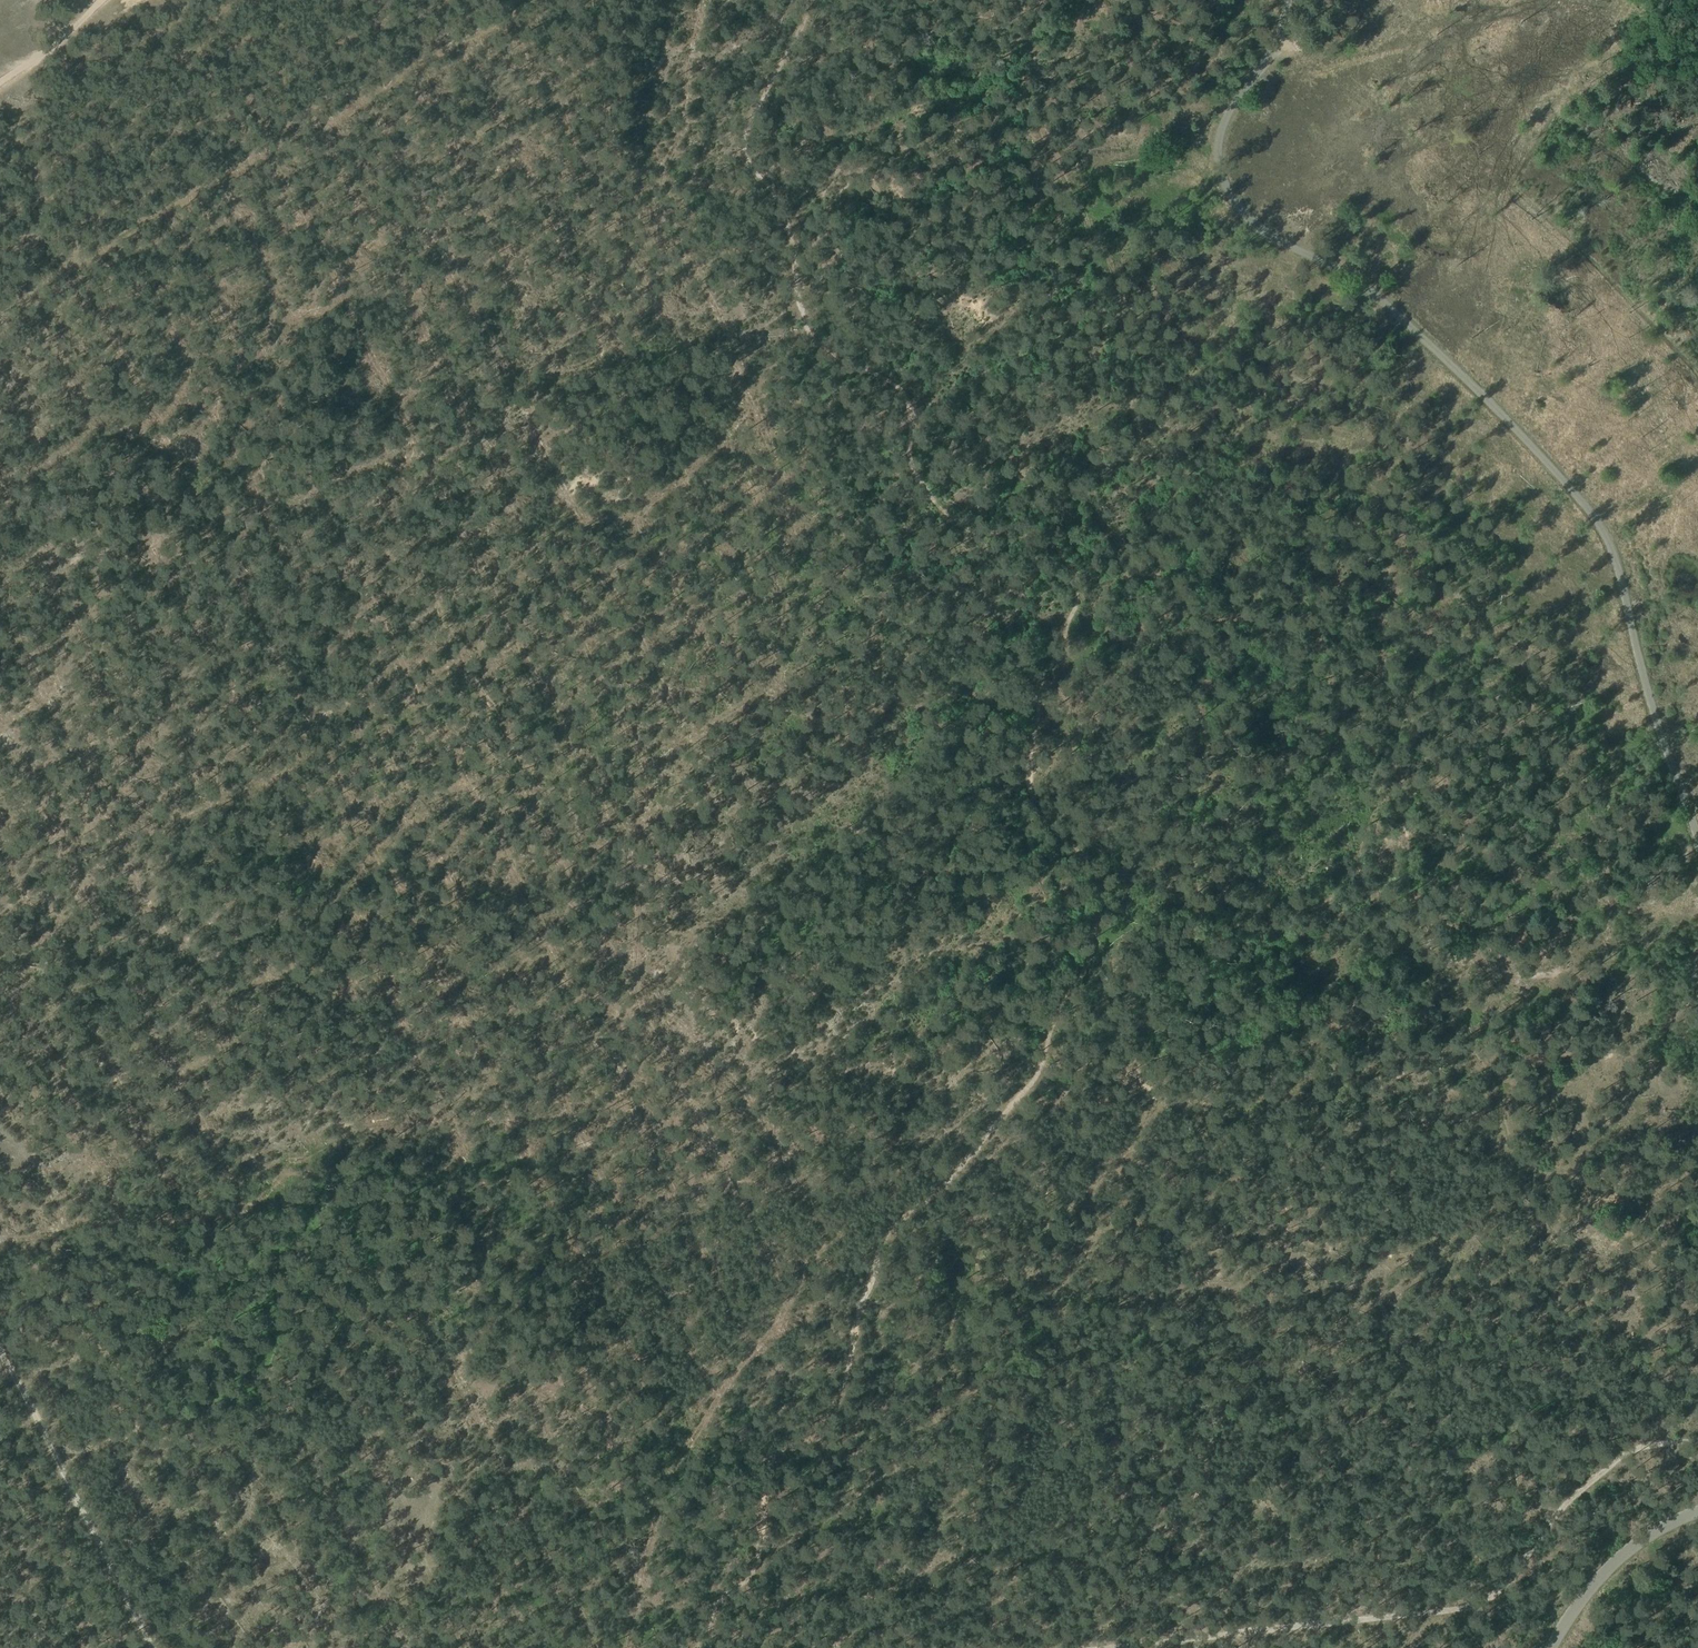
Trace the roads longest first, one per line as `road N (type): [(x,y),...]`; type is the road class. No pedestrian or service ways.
road 1 (unclassified): [(1697,849),(1595,517),(1418,334),(1231,201),(1216,144),(1263,72),(1284,0)]
road 2 (track): [(1106,1647),(1463,1609),(1498,1594),(1554,1516),(1619,1456),(1653,1441),(1697,1439)]
road 3 (unclassified): [(1554,1647),(1590,1587),(1618,1558),(1697,1513)]

